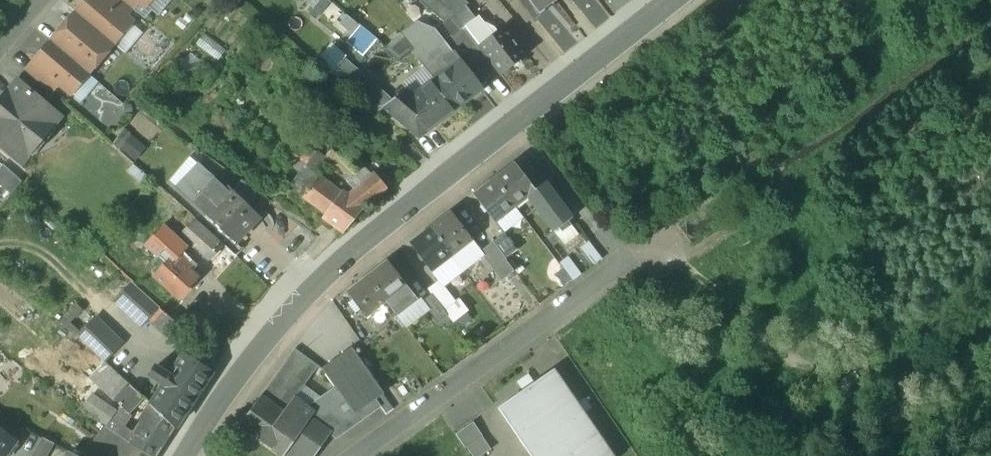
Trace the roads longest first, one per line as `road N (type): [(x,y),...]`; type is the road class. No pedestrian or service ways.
road 1 (tertiary): [(187,455),(280,315),(355,246),(671,0)]

